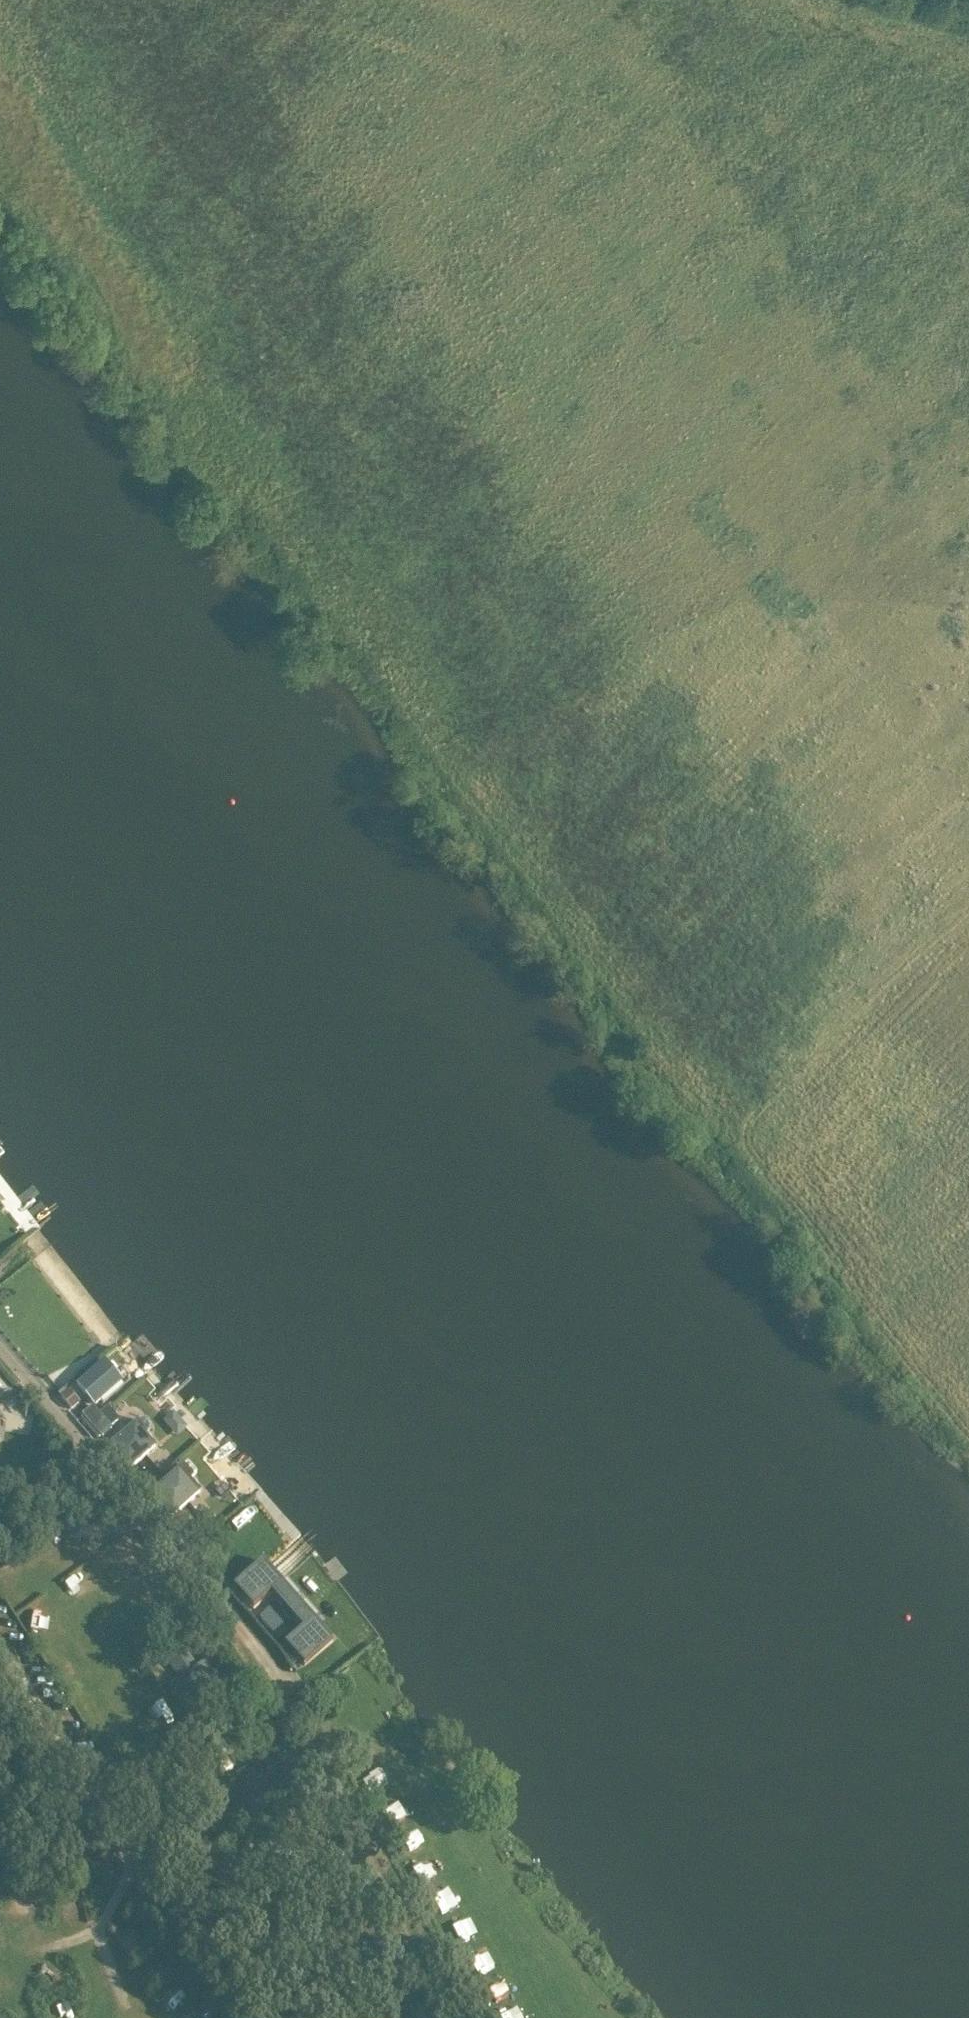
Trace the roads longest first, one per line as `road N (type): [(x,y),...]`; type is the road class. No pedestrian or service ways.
road 1 (residential): [(399,1908),(271,1662),(94,1456)]
road 2 (track): [(31,1952),(96,1933),(131,1868),(0,1646)]
road 3 (residential): [(94,1456),(0,1345)]

